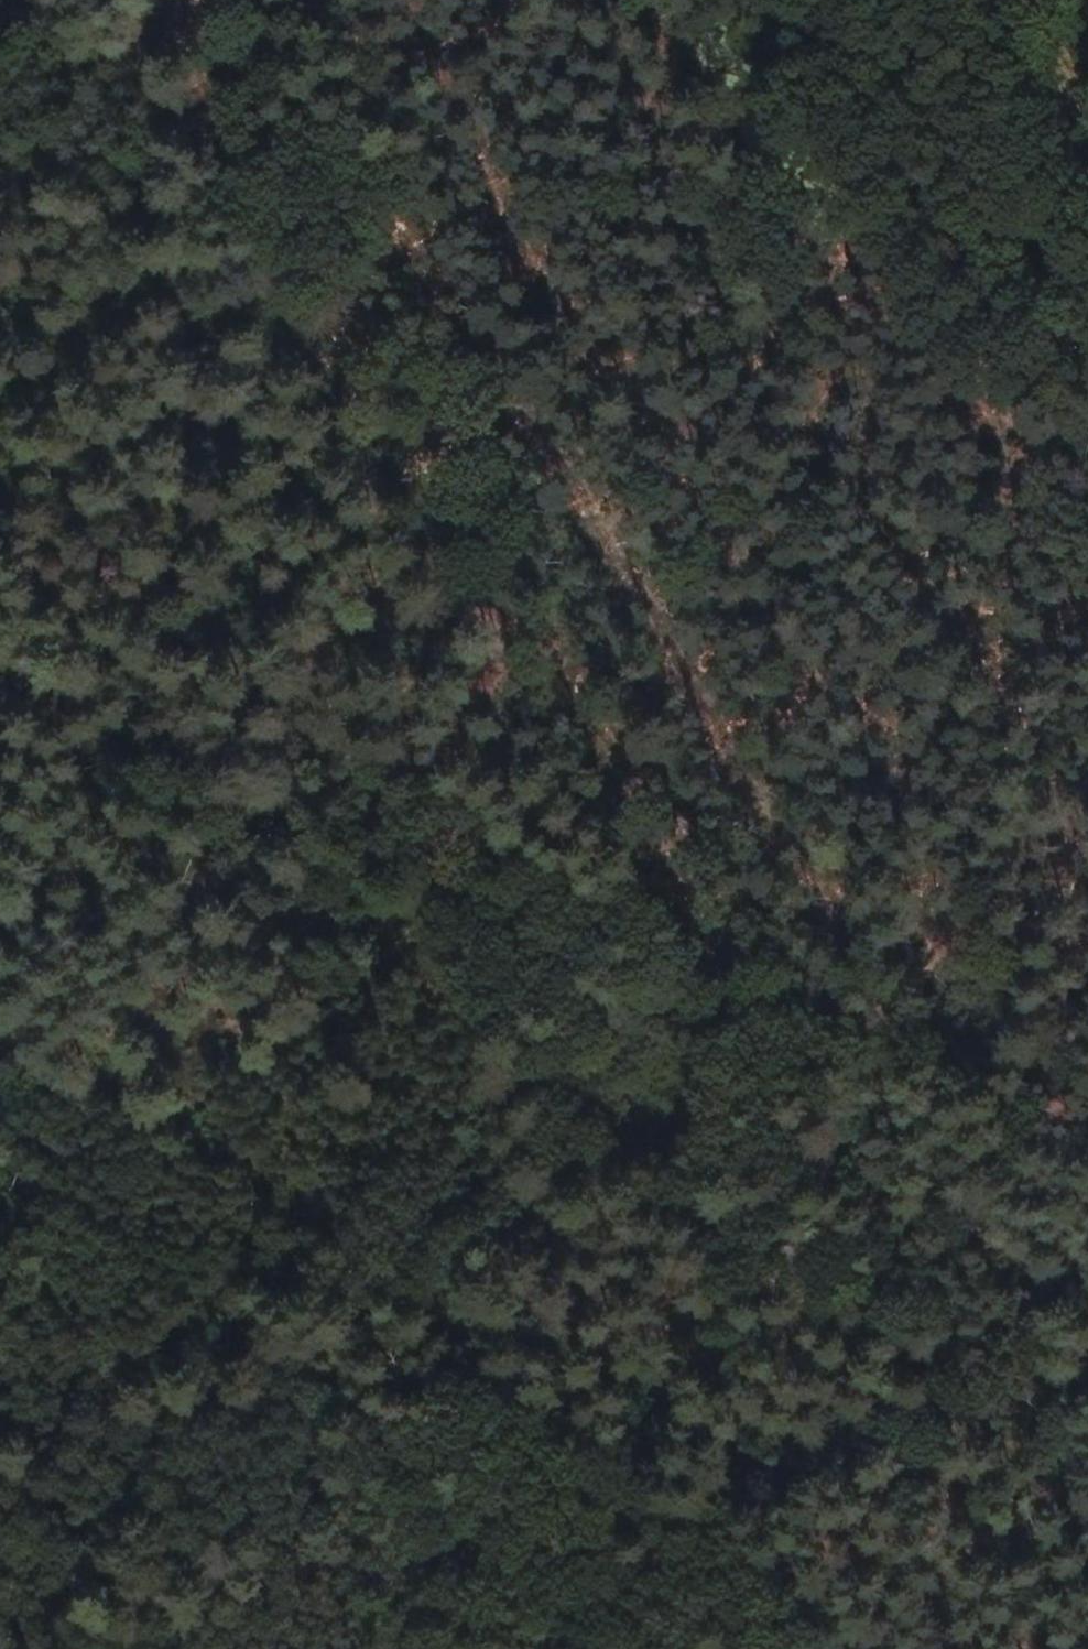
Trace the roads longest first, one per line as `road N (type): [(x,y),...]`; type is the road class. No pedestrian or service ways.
road 1 (track): [(1087,133),(1006,0)]

